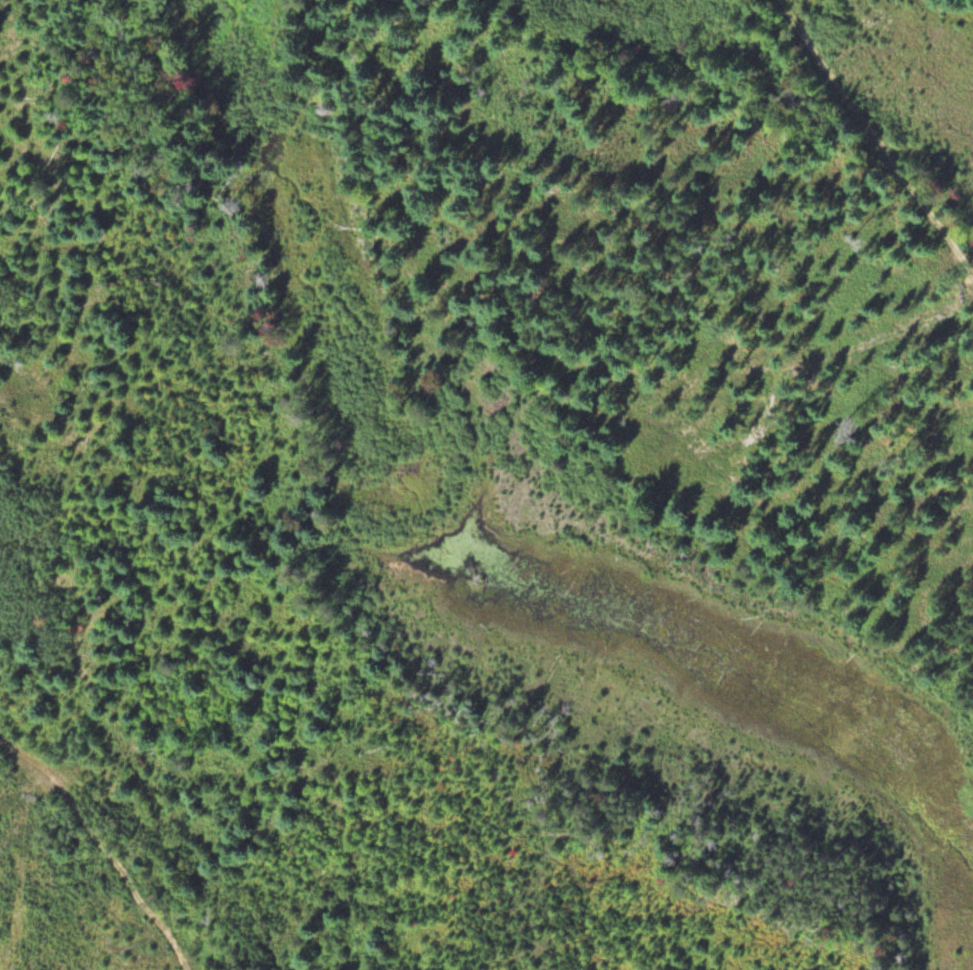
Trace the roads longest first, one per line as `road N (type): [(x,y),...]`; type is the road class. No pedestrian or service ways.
road 1 (track): [(972,261),(786,0)]

